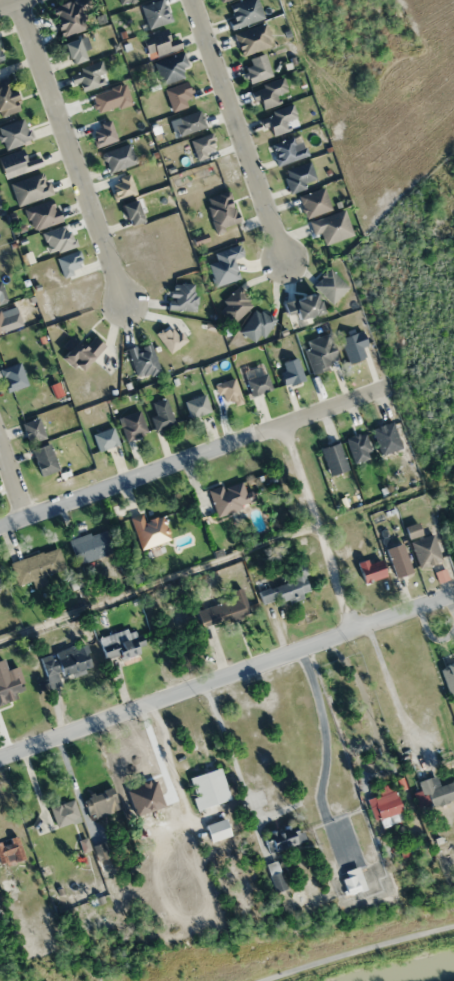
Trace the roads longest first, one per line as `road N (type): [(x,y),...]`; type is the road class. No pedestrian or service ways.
road 1 (residential): [(0,757),(453,592)]
road 2 (residential): [(0,523),(385,385)]
road 3 (residential): [(15,0),(124,305)]
road 4 (residential): [(191,0),(284,260)]
road 5 (residential): [(281,423),(354,628)]

